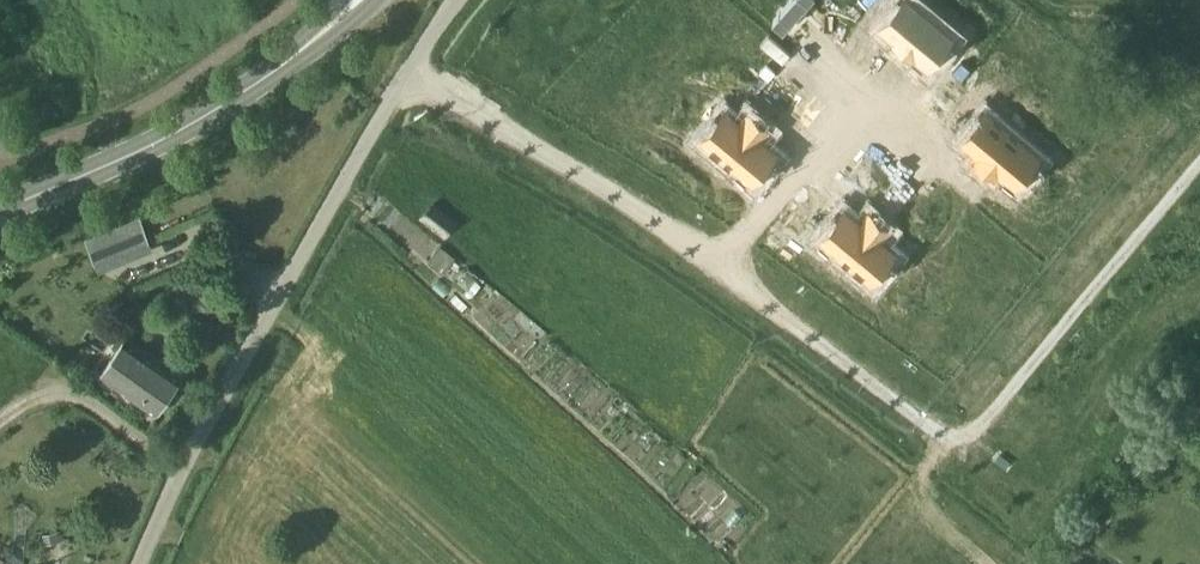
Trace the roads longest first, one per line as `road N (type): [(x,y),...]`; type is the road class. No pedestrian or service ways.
road 1 (unclassified): [(1199,159),(983,424),(958,439),(932,429),(839,346),(647,213),(500,132),(392,94)]
road 2 (unclassified): [(145,563),(208,427),(392,94)]
road 3 (tertiary): [(0,212),(228,101),(306,48)]

